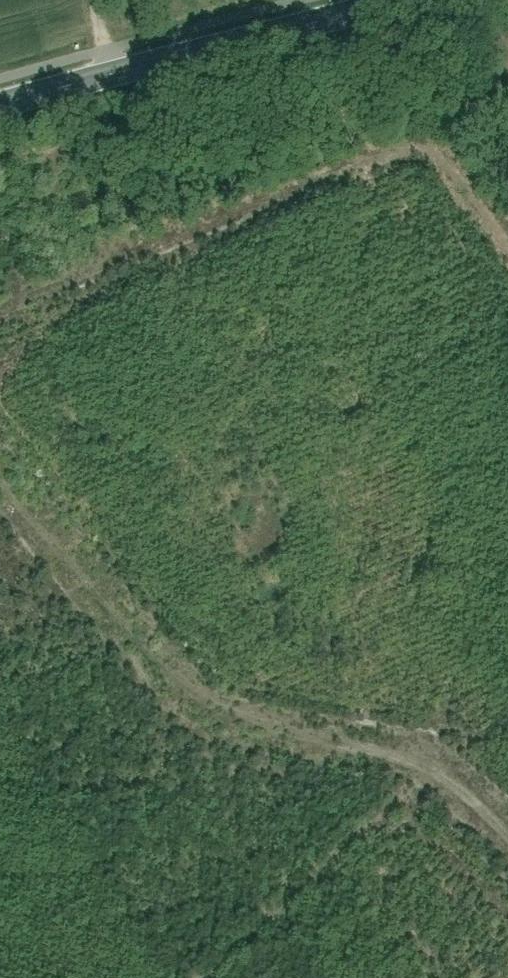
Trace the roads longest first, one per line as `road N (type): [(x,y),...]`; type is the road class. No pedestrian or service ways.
road 1 (track): [(507,824),(442,751),(192,687),(0,468)]
road 2 (tertiary): [(0,108),(420,0)]

